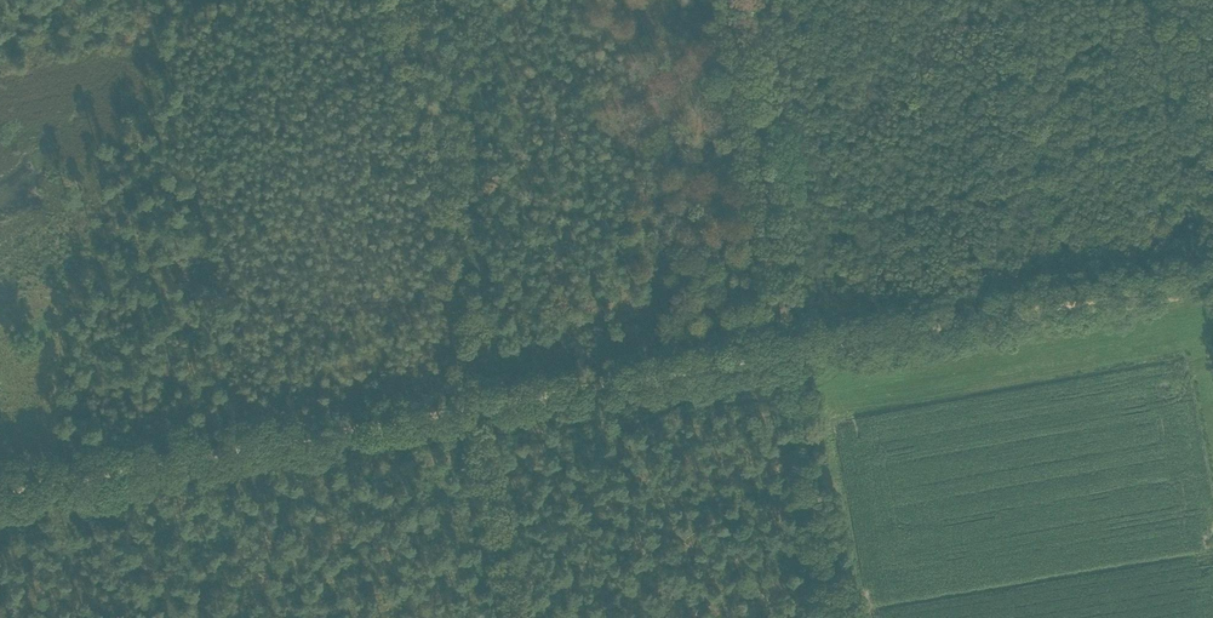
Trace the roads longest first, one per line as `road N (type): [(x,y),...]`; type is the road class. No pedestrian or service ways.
road 1 (track): [(1212,276),(0,491)]
road 2 (track): [(469,407),(392,0)]
road 3 (track): [(729,0),(791,352)]
road 4 (track): [(469,407),(509,617)]

